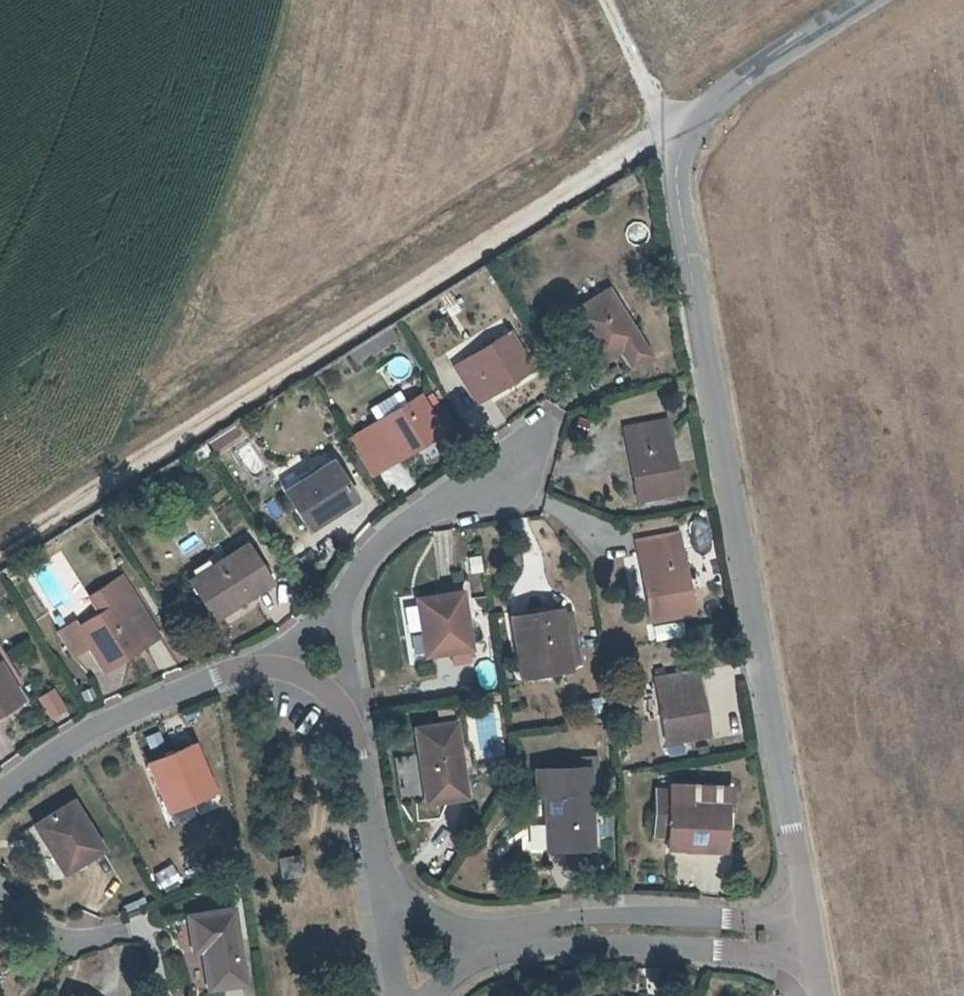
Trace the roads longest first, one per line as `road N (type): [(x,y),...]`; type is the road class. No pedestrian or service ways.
road 1 (residential): [(805,929),(676,179),(683,122)]
road 2 (track): [(0,550),(683,122)]
road 3 (residential): [(480,950),(562,931),(805,929)]
road 4 (residential): [(0,793),(105,720),(249,665),(276,665)]
road 5 (residential): [(349,607),(368,559),(400,526),(512,469)]
road 6 (unclassified): [(864,0),(683,122)]
road 7 (residential): [(345,705),(364,762),(381,885)]
road 8 (track): [(604,0),(647,92),(683,122)]
road 9 (residential): [(121,932),(76,941),(40,929),(0,890)]

